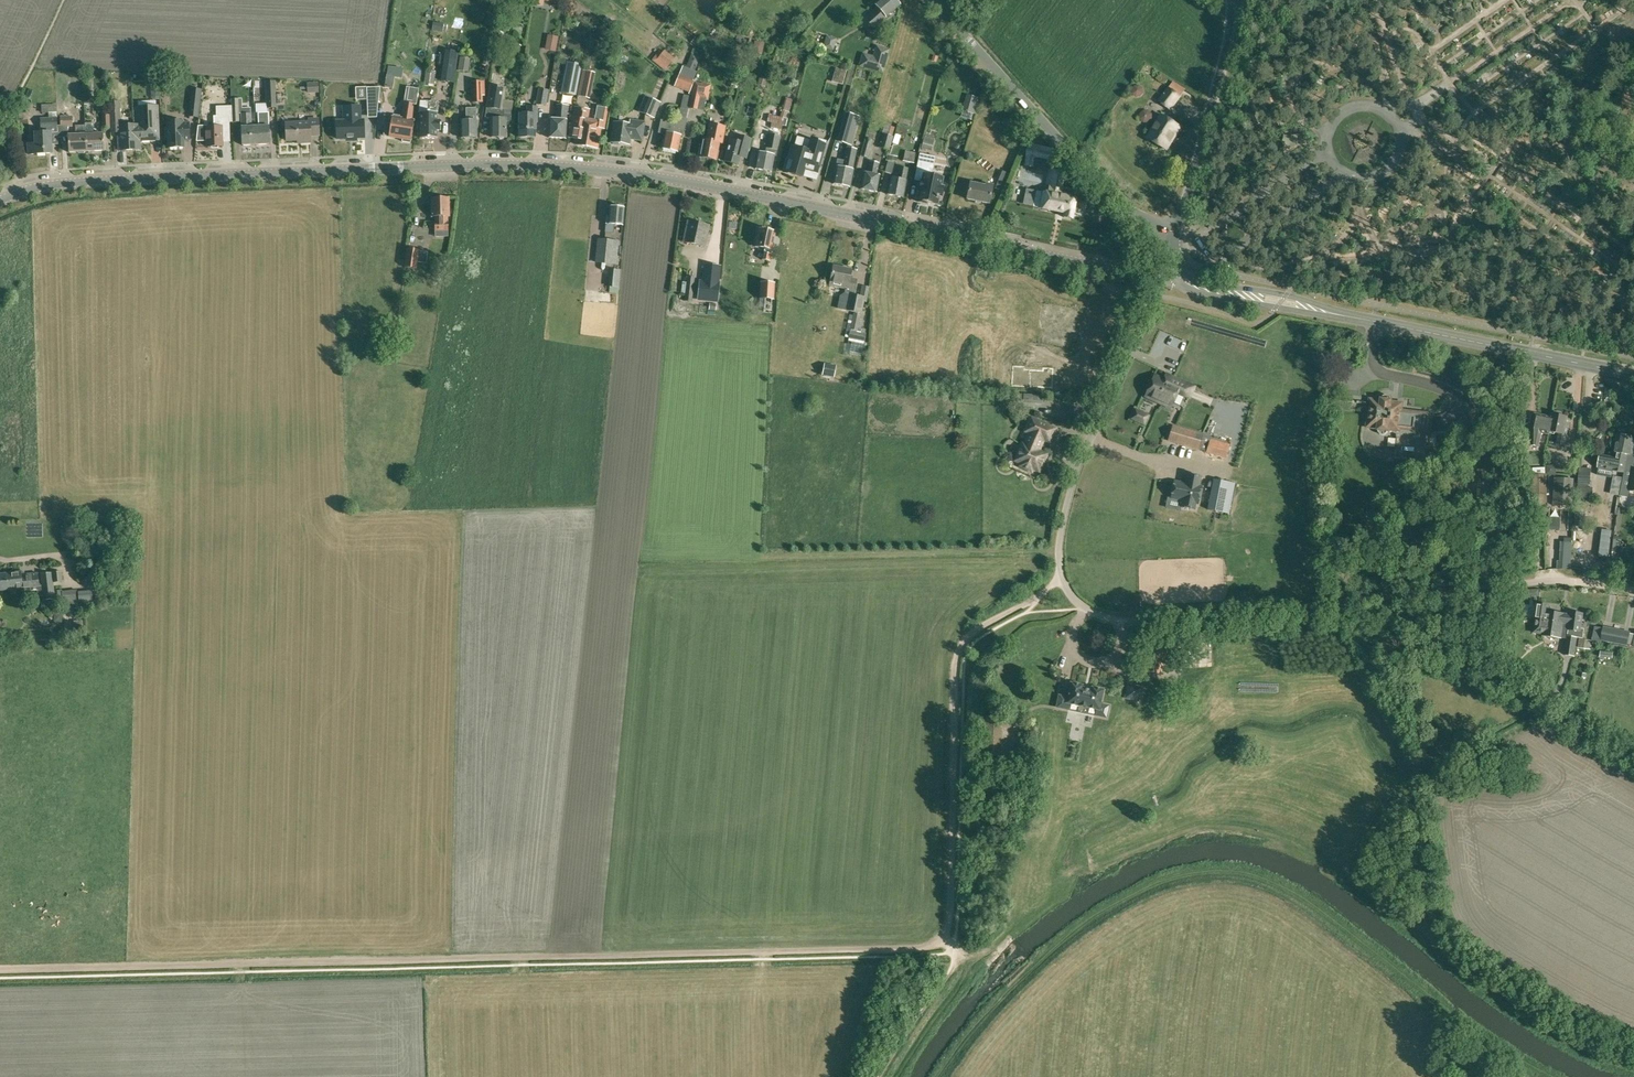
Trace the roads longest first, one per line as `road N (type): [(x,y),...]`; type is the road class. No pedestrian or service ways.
road 1 (secondary): [(1156,279),(719,188),(573,167),(106,181),(0,203)]
road 2 (track): [(0,969),(943,941)]
road 3 (unclassified): [(1542,582),(1126,621),(1084,609),(1060,576),(1061,531),(1089,438),(1156,279)]
road 4 (track): [(943,941),(955,658),(970,634),(1008,612)]
road 5 (unclassified): [(1175,232),(1099,185),(932,0)]
road 6 (secondary): [(1633,374),(1354,317)]
road 7 (track): [(1633,760),(1463,675),(1437,594)]
road 8 (unclassified): [(1175,232),(1232,1)]
road 9 (secondary): [(1170,270),(1200,294),(1354,317)]
road 10 (secondary): [(1354,317),(1303,299),(1206,283),(1180,264)]

